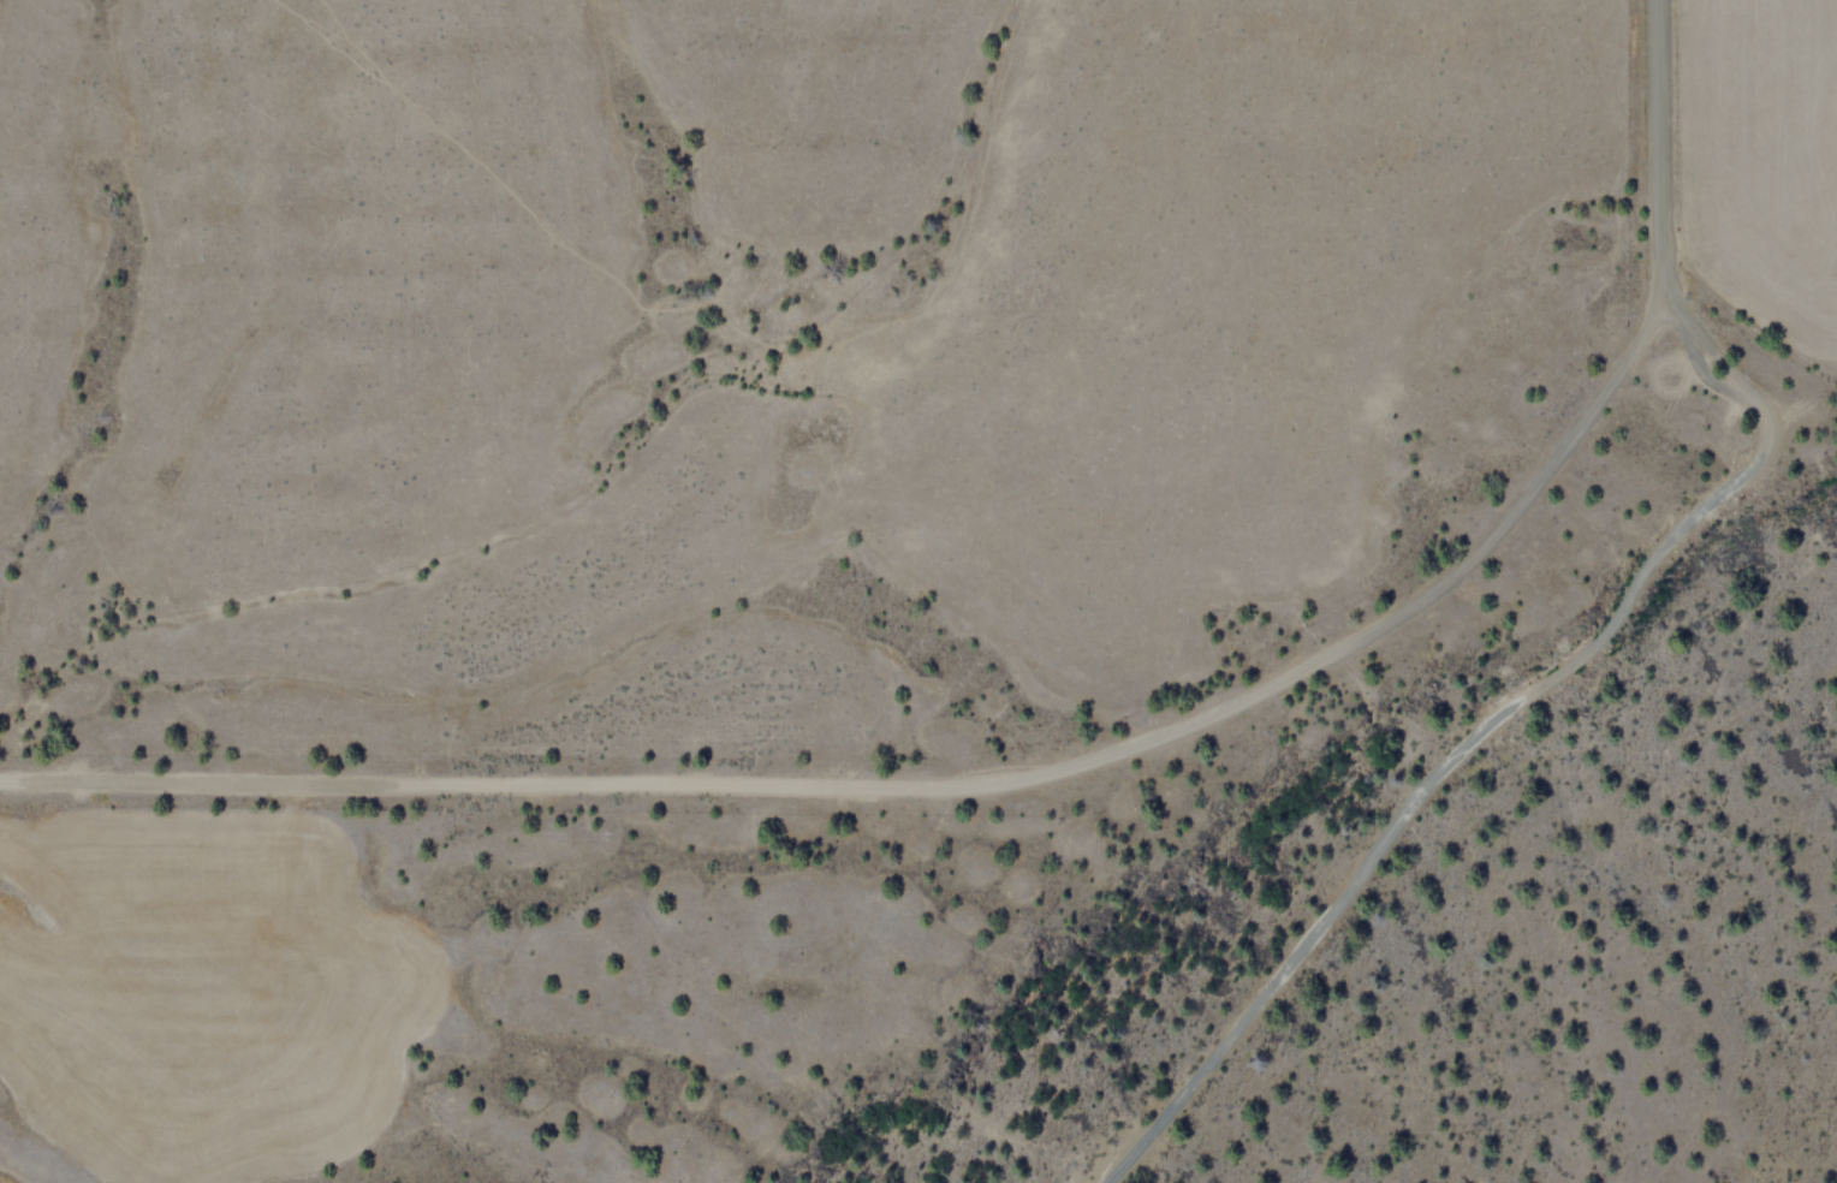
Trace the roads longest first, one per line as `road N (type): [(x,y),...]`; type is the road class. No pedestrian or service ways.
road 1 (track): [(0,779),(917,783),(1005,778),(1137,743),(1248,694),(1433,582),(1566,445),(1633,352),(1663,290)]
road 2 (residential): [(1663,290),(1663,0)]

